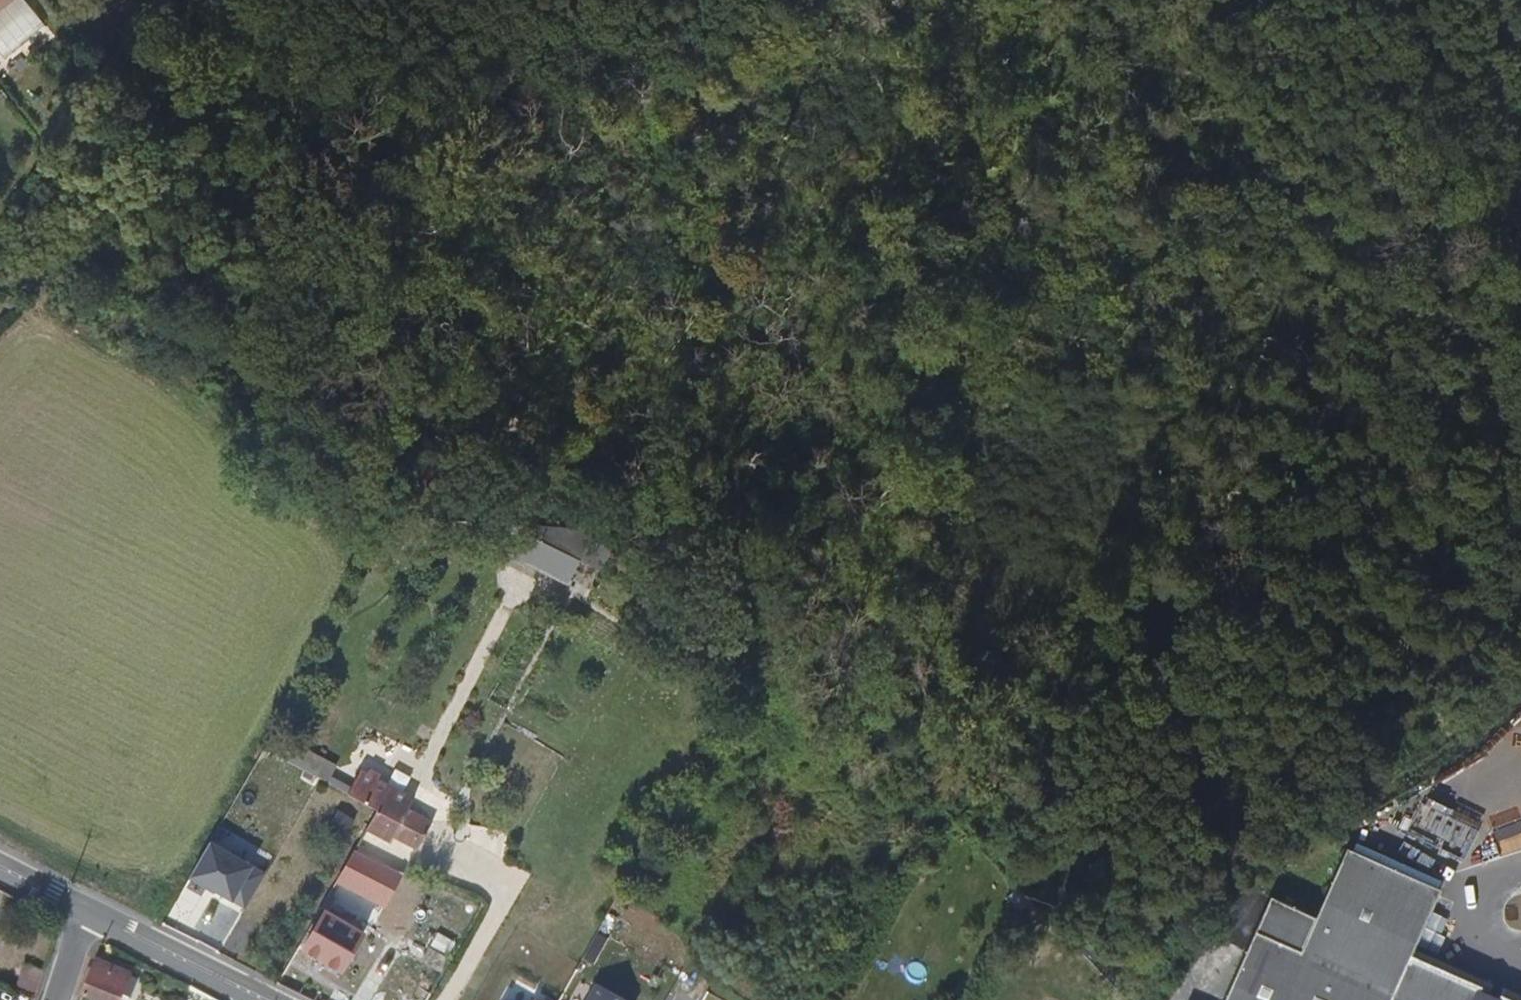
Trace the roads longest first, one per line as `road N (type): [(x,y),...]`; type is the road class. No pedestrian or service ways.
road 1 (tertiary): [(93,917),(258,999)]

